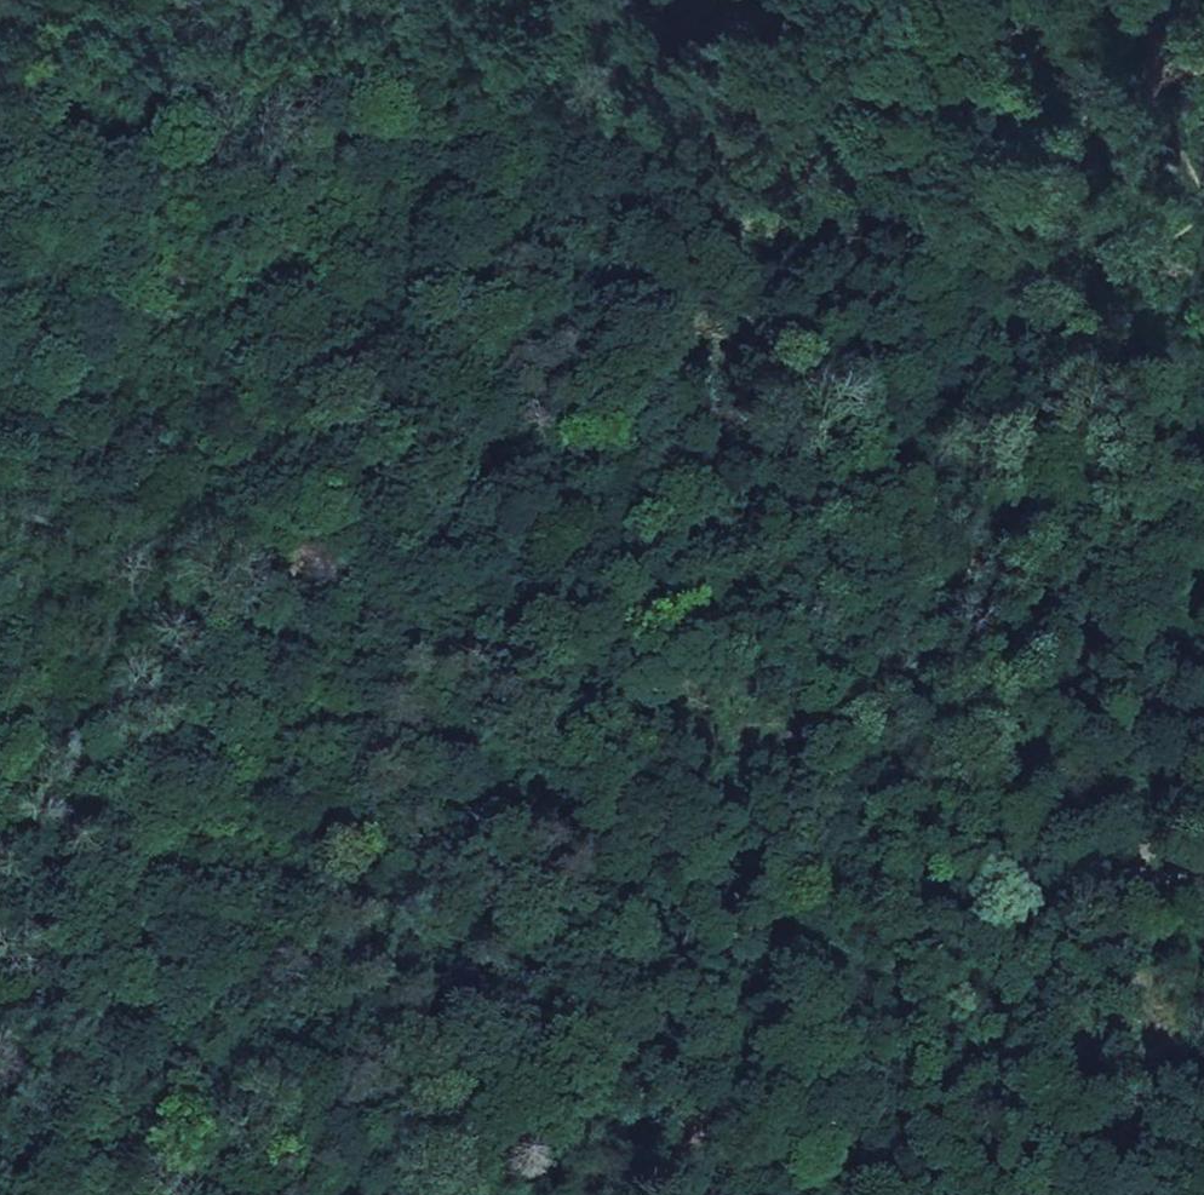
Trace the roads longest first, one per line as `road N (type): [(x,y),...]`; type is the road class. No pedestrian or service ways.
road 1 (track): [(931,973),(901,1194)]

